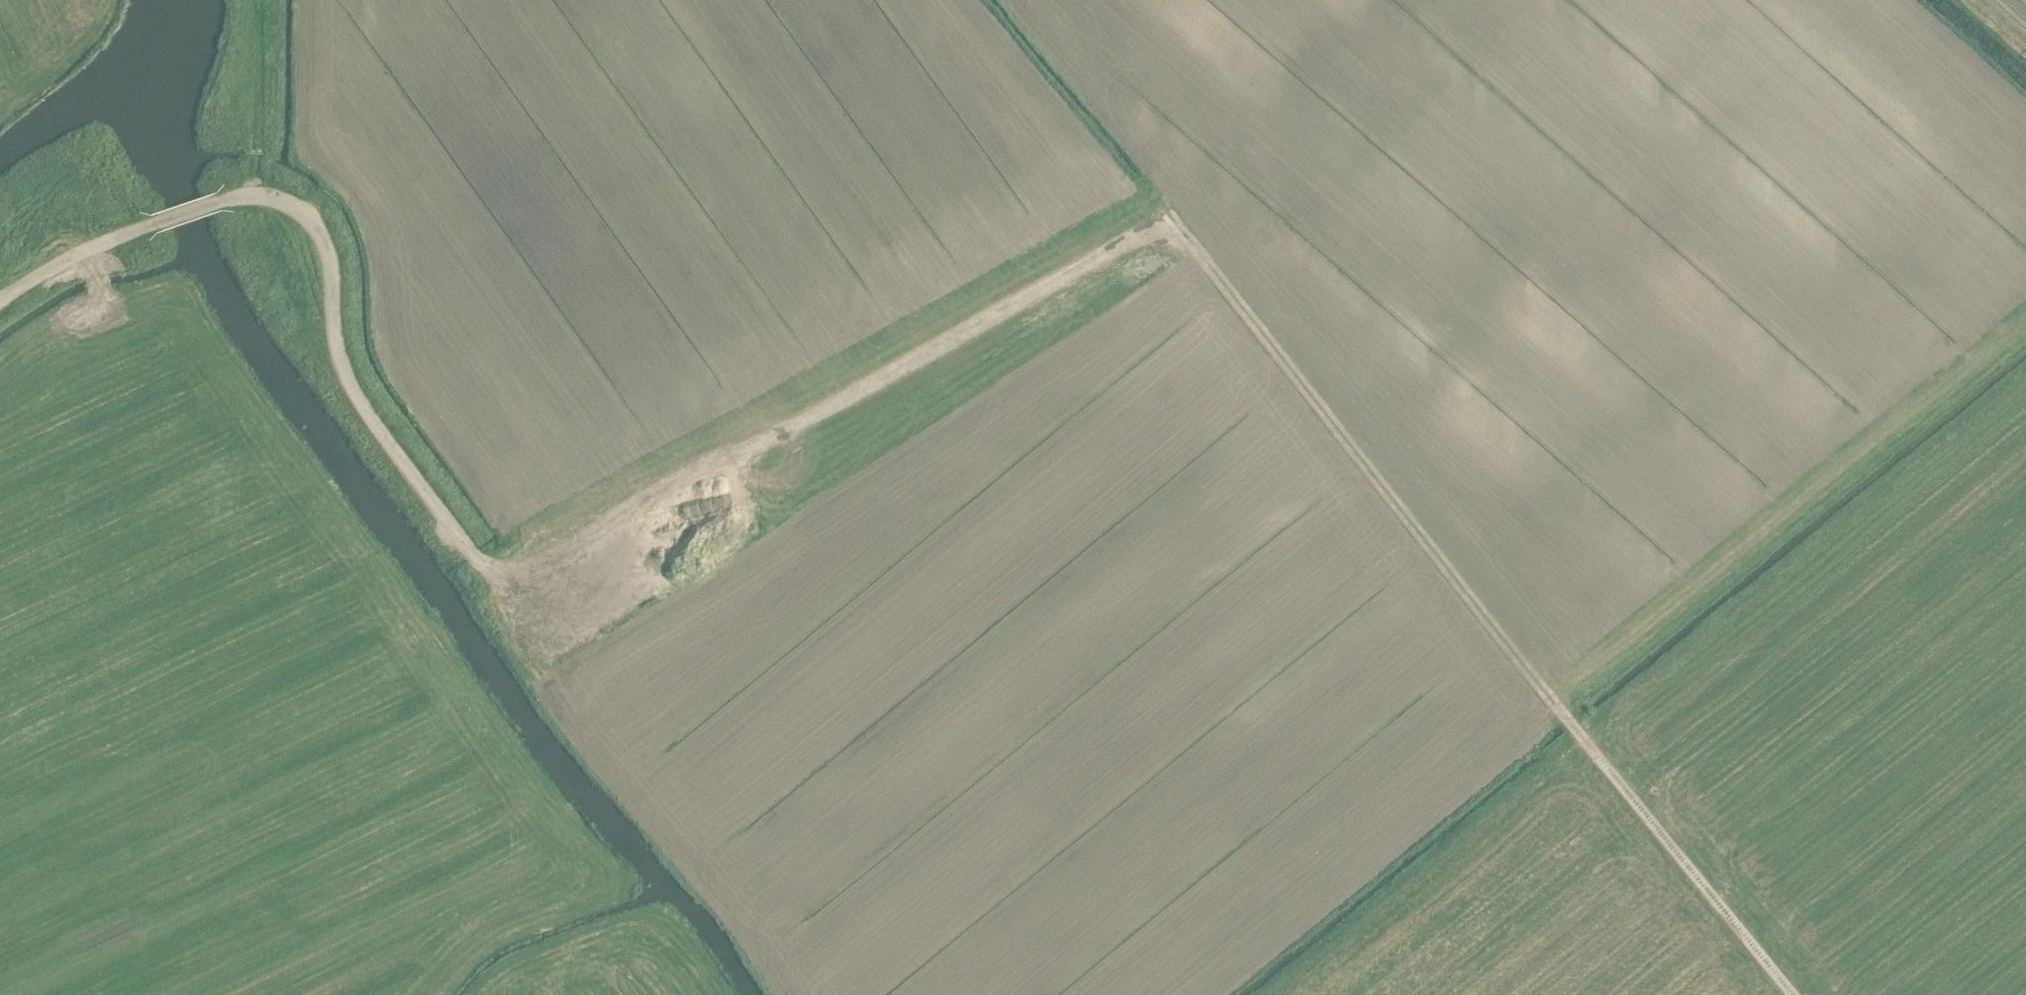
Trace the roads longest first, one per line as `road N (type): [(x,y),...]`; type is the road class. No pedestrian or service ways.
road 1 (track): [(498,575),(525,580),(545,572),(698,469),(806,418),(1091,254),(1149,231),(1175,232),(1205,252),(1793,994)]
road 2 (track): [(261,0),(259,136),(247,196)]

